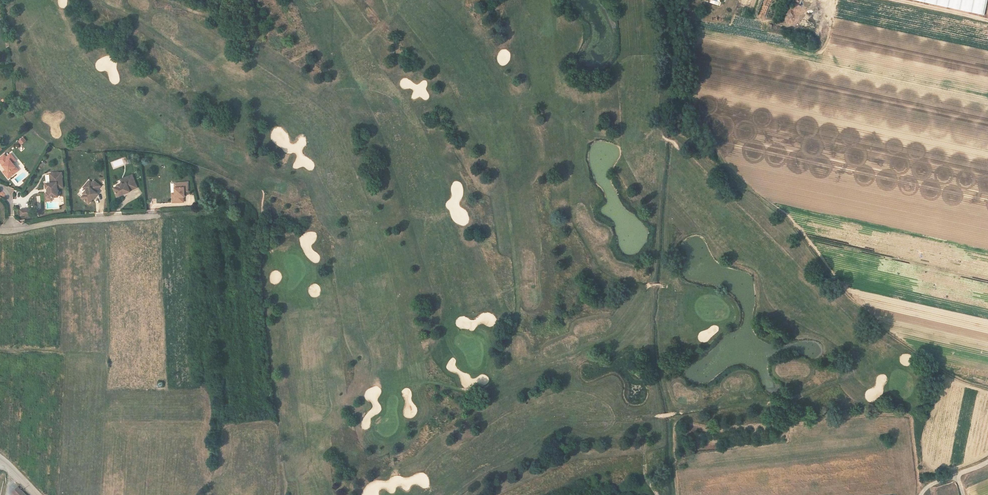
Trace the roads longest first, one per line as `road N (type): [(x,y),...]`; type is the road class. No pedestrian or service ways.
road 1 (track): [(987,391),(935,367),(856,306),(800,233),(745,187),(709,142),(691,99)]
road 2 (residential): [(158,216),(11,230)]

